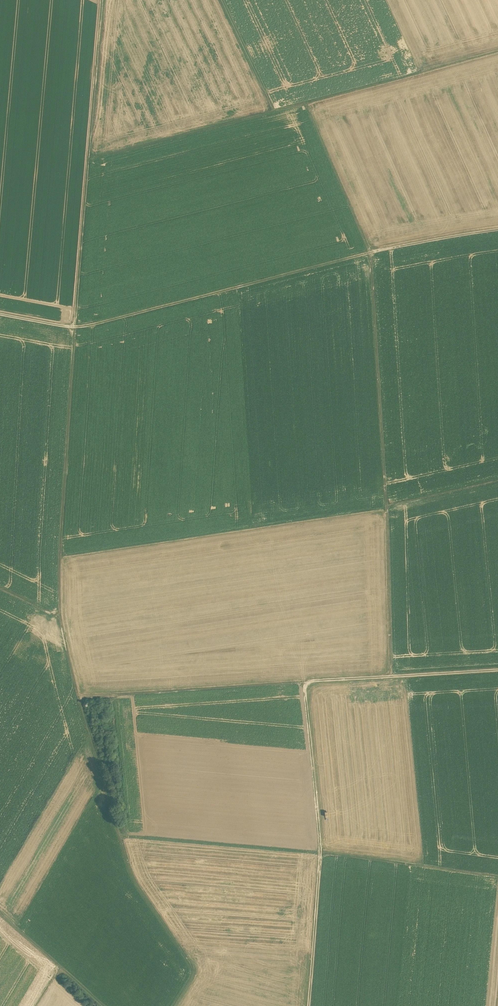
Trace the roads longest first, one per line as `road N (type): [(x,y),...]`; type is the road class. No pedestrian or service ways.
road 1 (track): [(88,162),(60,614),(134,882),(193,968),(174,1005)]
road 2 (track): [(391,676),(371,252),(305,104)]
road 3 (track): [(102,0),(88,162),(497,53)]
road 4 (track): [(0,314),(85,326),(371,252),(497,229)]
road 5 (track): [(497,670),(78,696)]
road 6 (track): [(60,554),(387,507)]
road 7 (track): [(308,1005),(321,853),(305,682)]
road 8 (track): [(321,853),(119,835)]
road 9 (track): [(321,853),(489,876)]
road 10 (track): [(102,1005),(0,914)]
road 11 (track): [(275,112),(223,0)]

